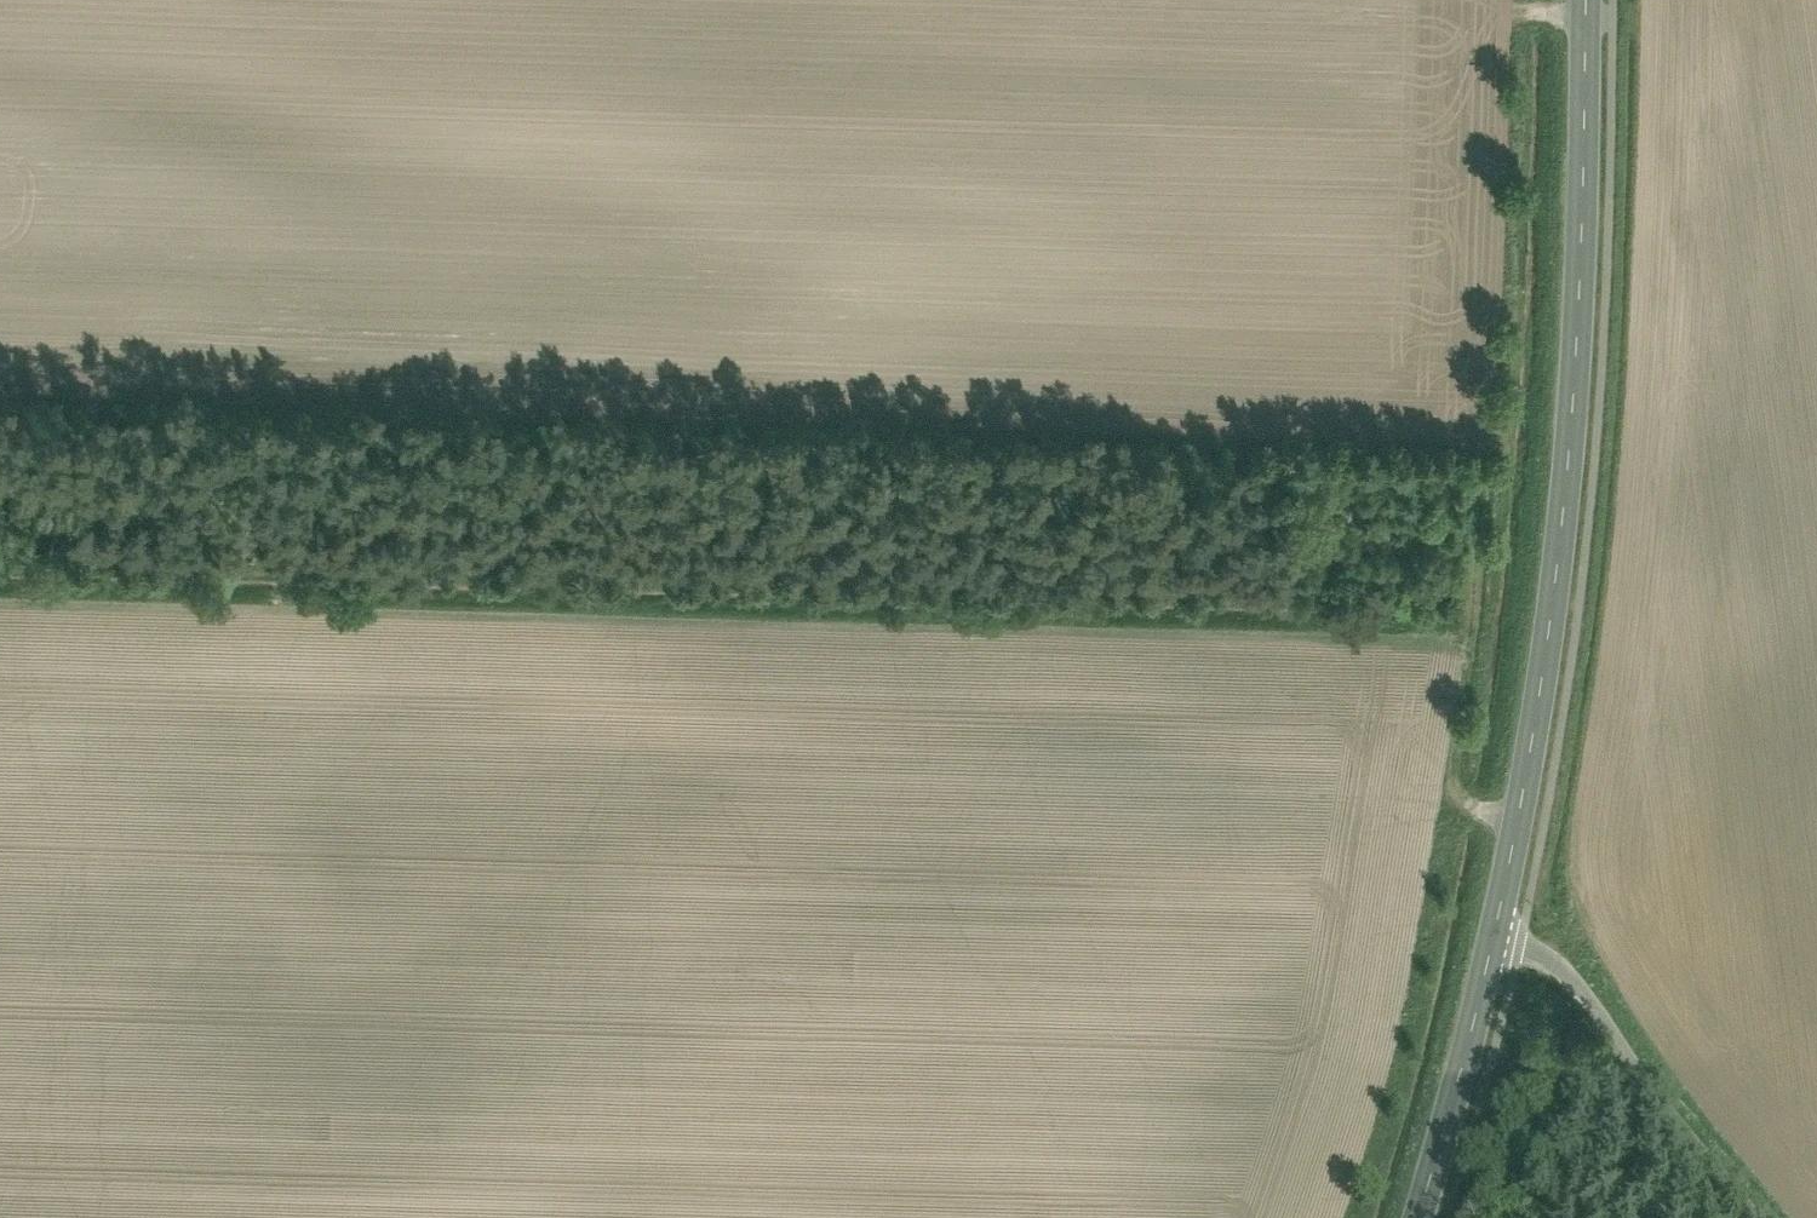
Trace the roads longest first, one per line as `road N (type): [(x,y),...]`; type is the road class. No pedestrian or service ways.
road 1 (tertiary): [(1582,0),(1563,470),(1491,923)]
road 2 (unclassified): [(1491,923),(1572,983),(1760,1217)]
road 3 (tertiary): [(1491,923),(1409,1217)]

